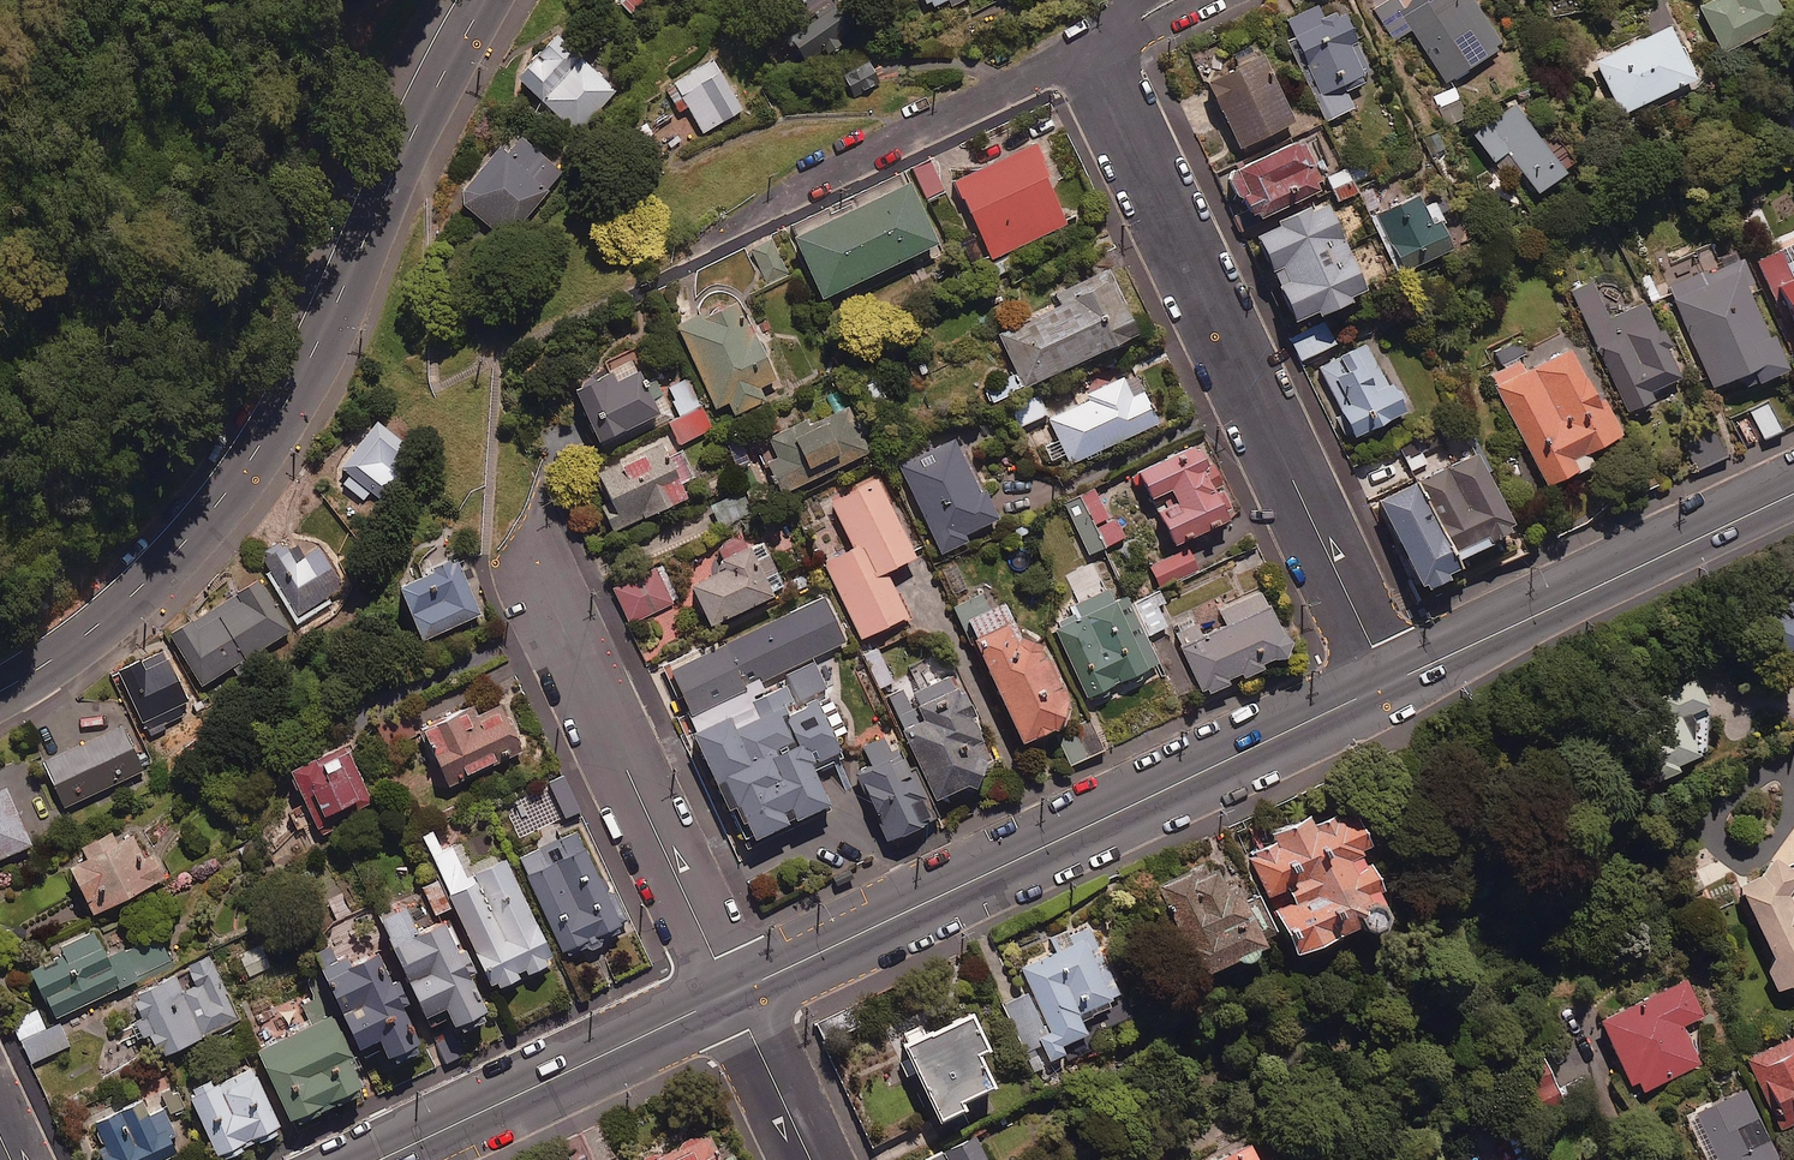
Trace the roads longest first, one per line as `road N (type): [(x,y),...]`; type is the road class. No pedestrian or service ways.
road 1 (tertiary): [(0,691),(61,663),(202,543),(313,377),(362,247),(488,0)]
road 2 (tertiary): [(1391,683),(733,998)]
road 3 (residential): [(1391,683),(1090,46)]
road 4 (residential): [(646,276),(1090,46)]
road 5 (residential): [(523,554),(733,998)]
road 6 (tertiary): [(1793,491),(1391,683)]
road 7 (tertiary): [(733,998),(387,1159)]
road 8 (residential): [(733,998),(810,1159)]
road 9 (residential): [(1090,46),(1150,30),(1208,0)]

